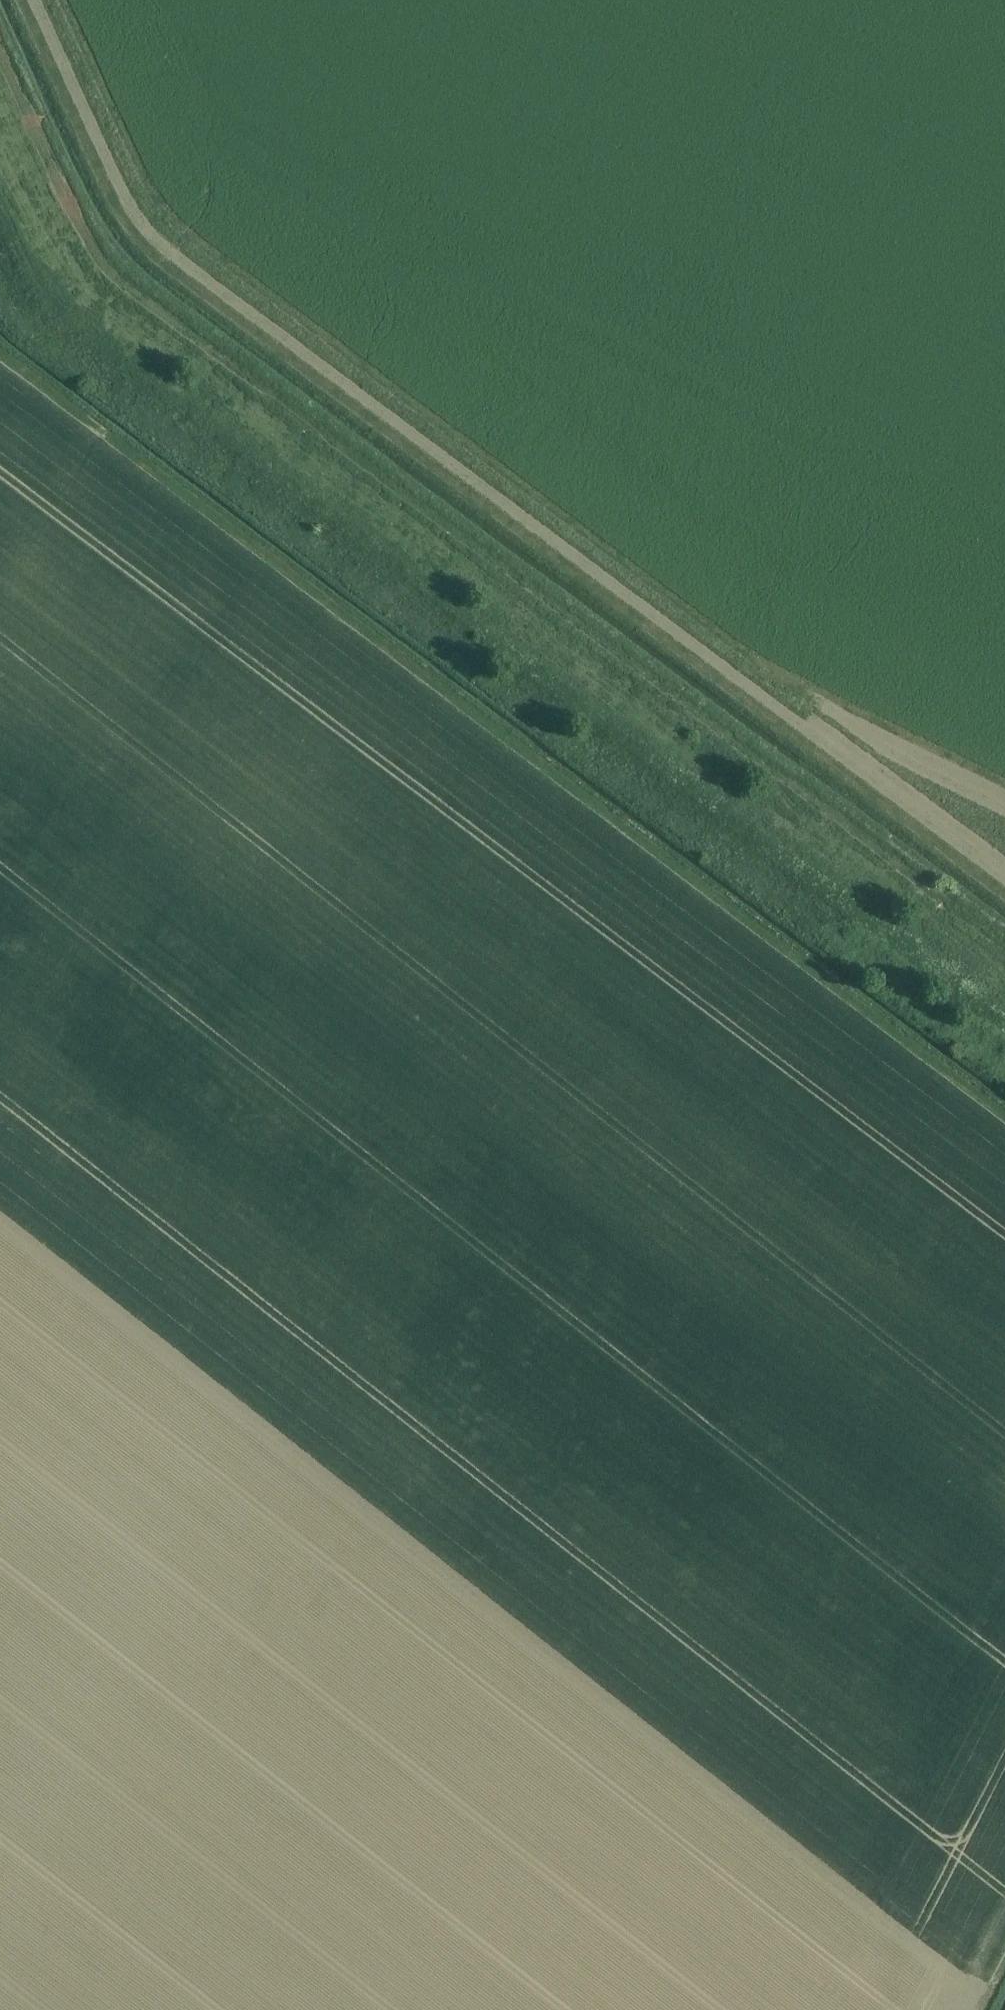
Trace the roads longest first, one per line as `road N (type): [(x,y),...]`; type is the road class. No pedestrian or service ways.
road 1 (track): [(0,199),(50,308),(1004,1038)]

